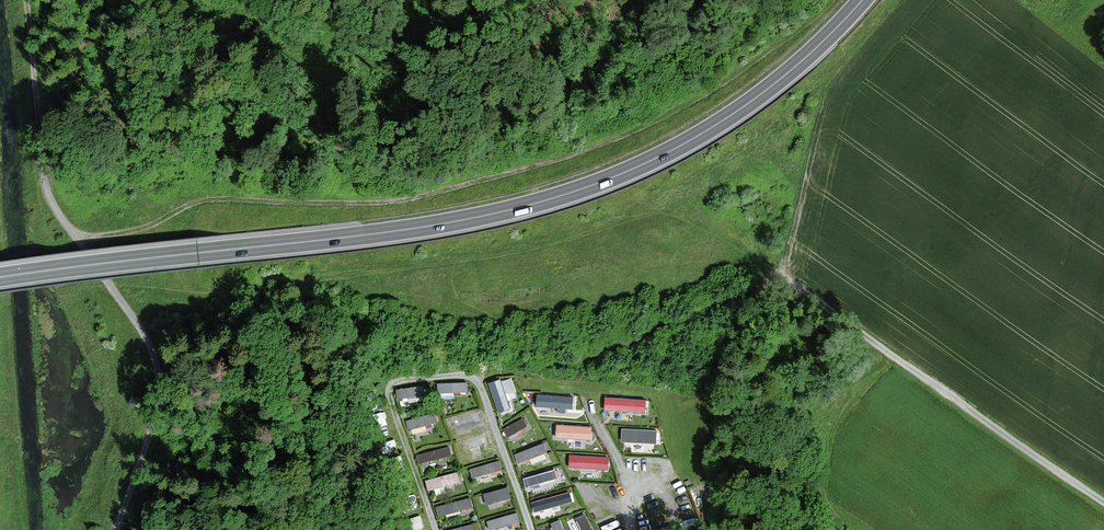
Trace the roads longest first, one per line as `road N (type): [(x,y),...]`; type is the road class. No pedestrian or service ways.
road 1 (secondary): [(0,277),(415,228),(557,197),(641,165),(724,121),(795,67),(862,0)]
road 2 (track): [(114,529),(160,378),(148,334),(48,194),(27,0)]
road 3 (track): [(1103,502),(778,276)]

